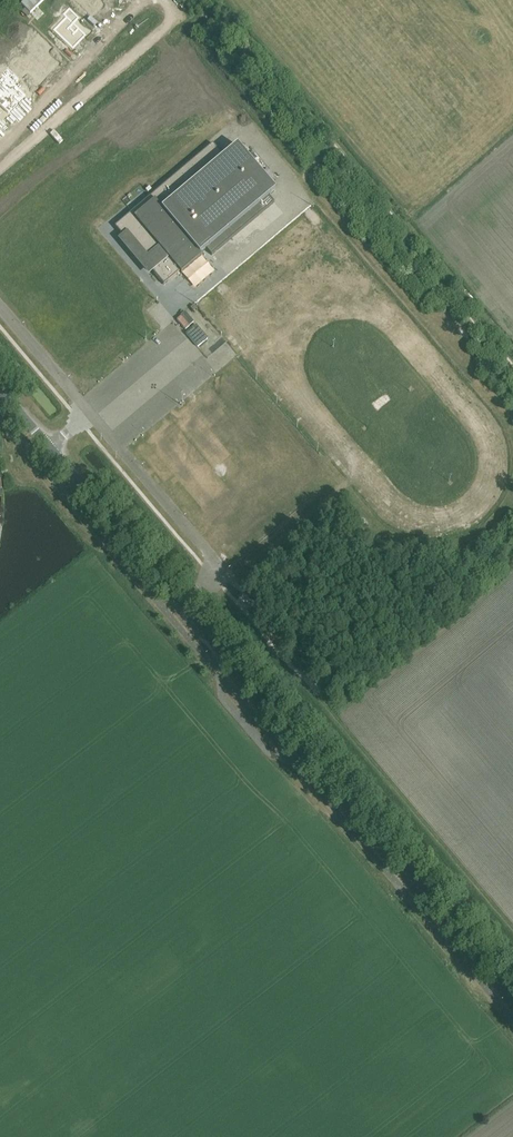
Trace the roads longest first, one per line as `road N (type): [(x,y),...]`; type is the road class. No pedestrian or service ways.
road 1 (tertiary): [(512,990),(185,604)]
road 2 (residential): [(185,604),(223,568),(0,304)]
road 3 (tertiary): [(185,604),(0,389)]

